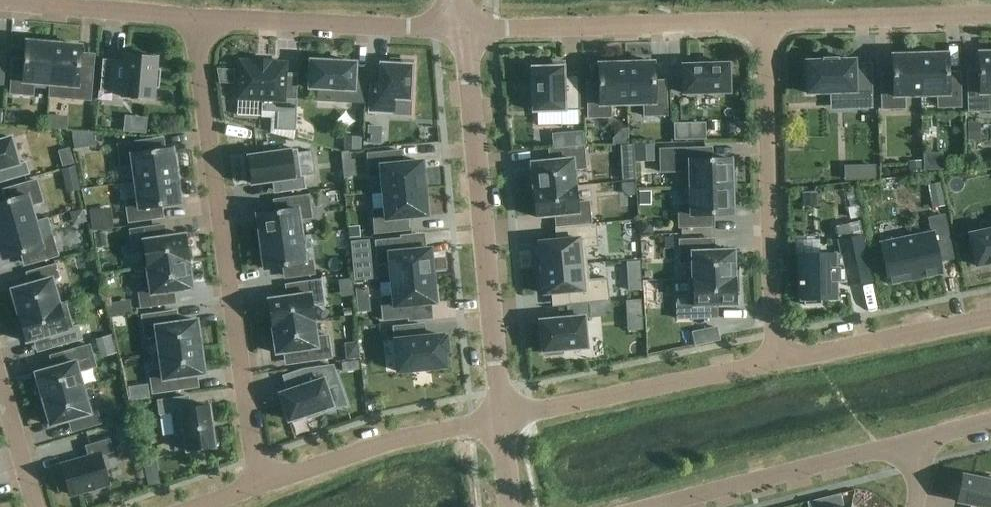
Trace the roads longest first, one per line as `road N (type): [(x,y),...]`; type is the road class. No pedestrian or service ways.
road 1 (residential): [(262,484),(196,55),(197,18)]
road 2 (residential): [(463,30),(500,419)]
road 3 (residential): [(763,24),(777,359)]
road 4 (residential): [(463,30),(763,24)]
road 5 (residential): [(777,359),(500,419)]
road 6 (residential): [(657,506),(916,440)]
road 7 (residential): [(197,18),(463,30)]
road 8 (residential): [(500,419),(386,441),(262,484)]
road 9 (residential): [(763,24),(990,16)]
road 10 (residential): [(990,315),(777,359)]
road 11 (residential): [(0,3),(197,18)]
road 12 (residential): [(0,380),(36,506)]

